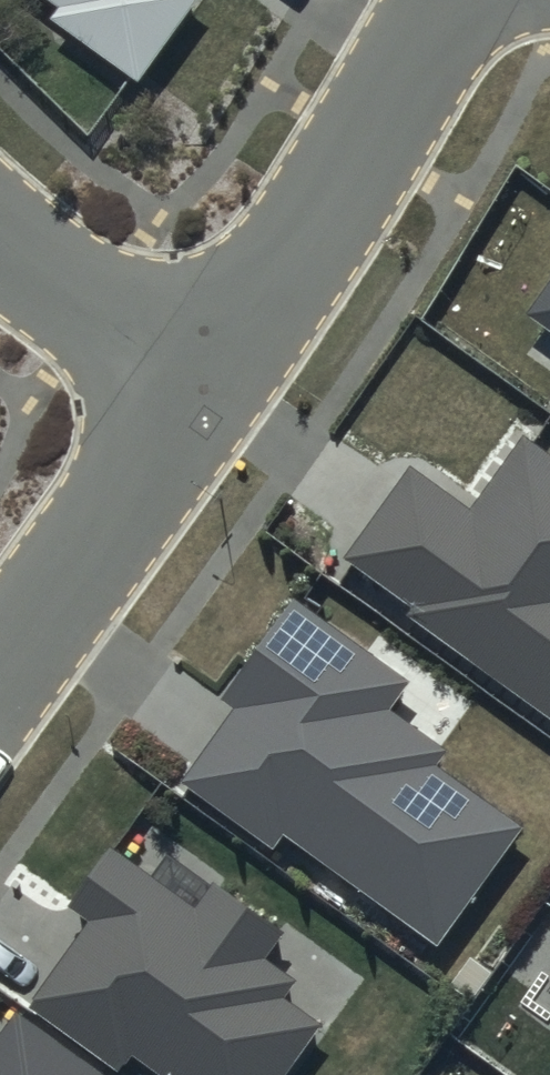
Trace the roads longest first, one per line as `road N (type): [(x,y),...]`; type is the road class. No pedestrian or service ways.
road 1 (residential): [(453,0),(368,144),(196,393)]
road 2 (residential): [(196,393),(0,667)]
road 3 (residential): [(196,393),(0,231)]

